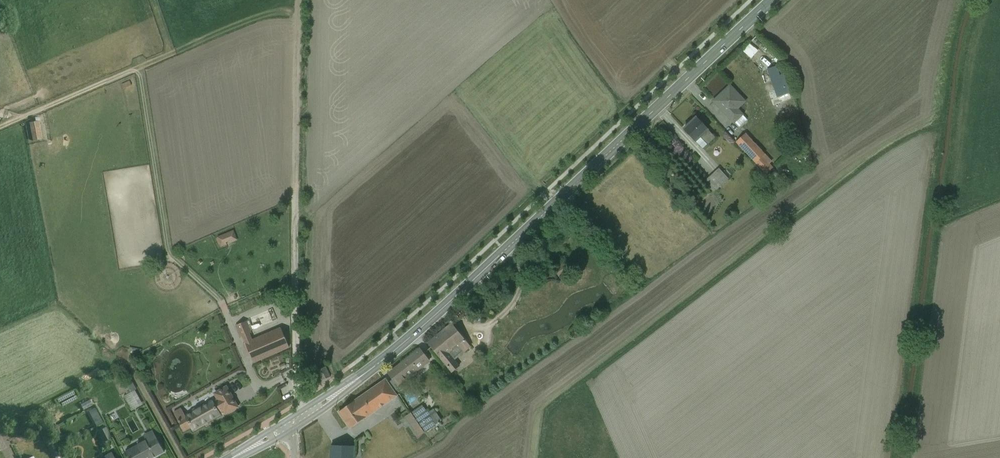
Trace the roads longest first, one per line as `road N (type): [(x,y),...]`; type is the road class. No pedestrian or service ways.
road 1 (secondary): [(772,0),(422,326),(297,420)]
road 2 (track): [(297,420),(296,0)]

